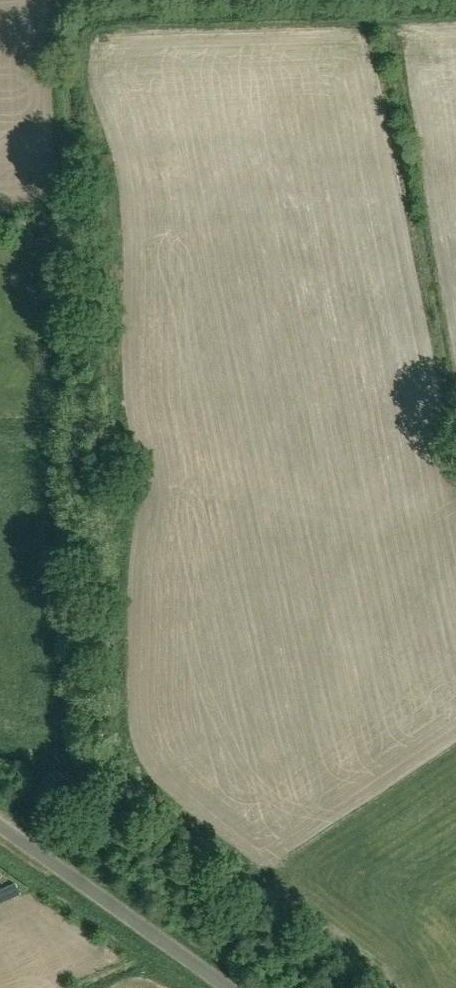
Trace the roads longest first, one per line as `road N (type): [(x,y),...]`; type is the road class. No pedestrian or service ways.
road 1 (unclassified): [(228,987),(0,826)]

